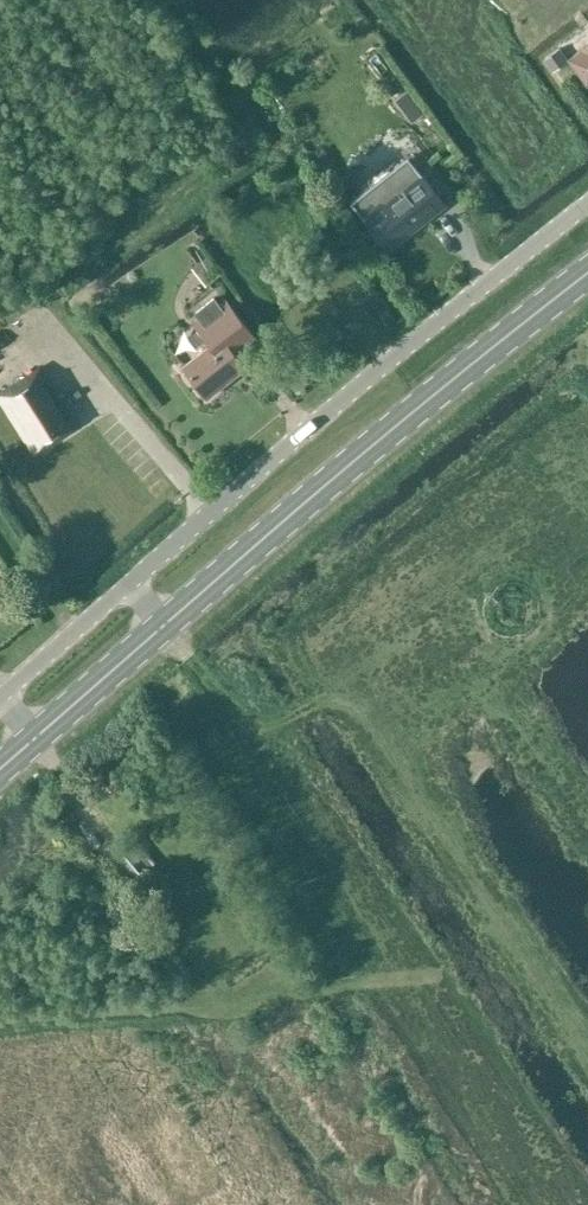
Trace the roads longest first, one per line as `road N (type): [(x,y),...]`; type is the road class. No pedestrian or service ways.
road 1 (primary): [(0,770),(271,531),(587,274)]
road 2 (unclassified): [(0,697),(374,374),(587,205)]

